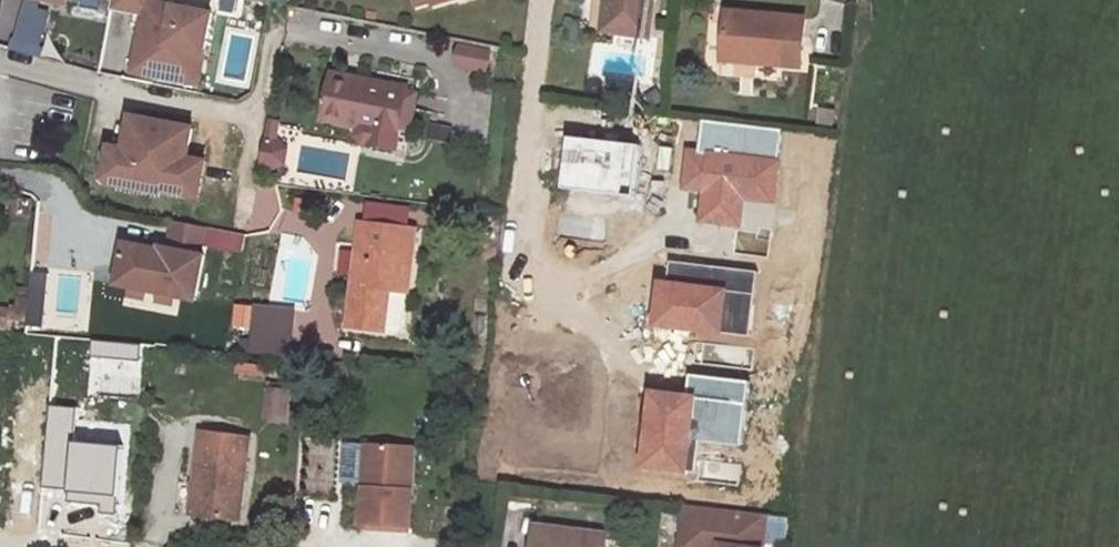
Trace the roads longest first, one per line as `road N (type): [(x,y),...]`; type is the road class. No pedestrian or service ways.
road 1 (track): [(272,31),(240,184)]

